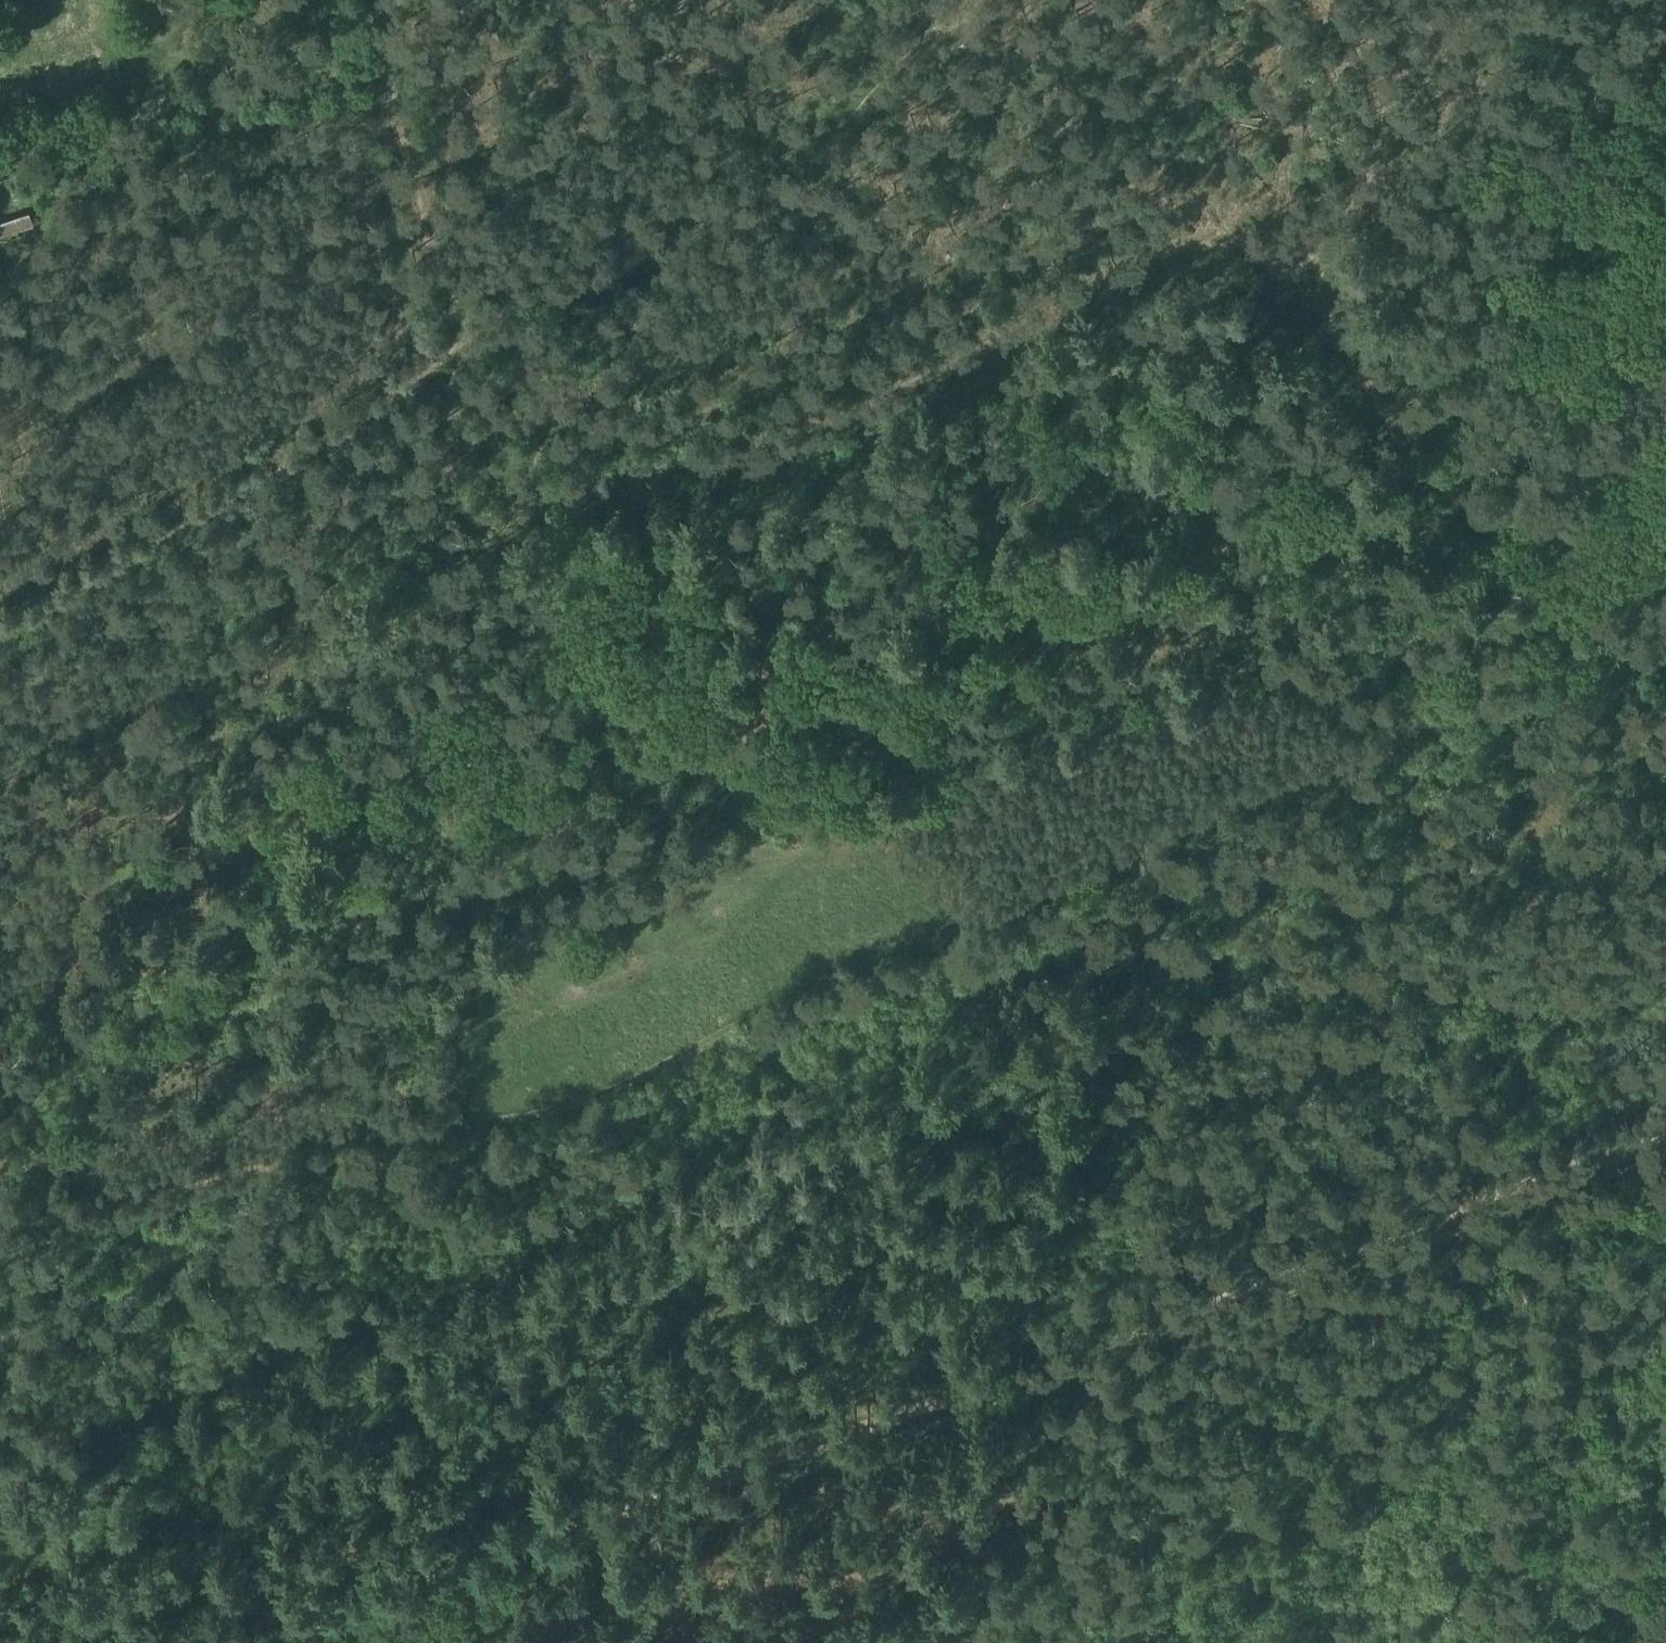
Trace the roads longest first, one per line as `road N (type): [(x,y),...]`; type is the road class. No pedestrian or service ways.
road 1 (track): [(0,1231),(337,1147),(550,1115),(637,1079),(877,956),(1237,795),(1355,749),(1549,706),(1665,655)]
road 2 (track): [(268,1642),(1665,1135)]

